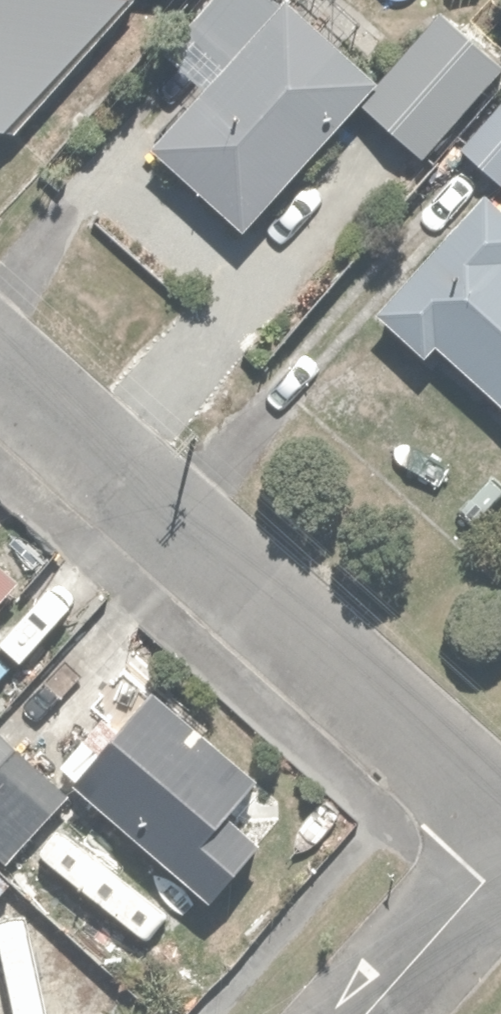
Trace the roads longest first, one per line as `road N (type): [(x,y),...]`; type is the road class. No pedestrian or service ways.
road 1 (residential): [(0,371),(500,816)]
road 2 (residential): [(500,864),(368,1013)]

